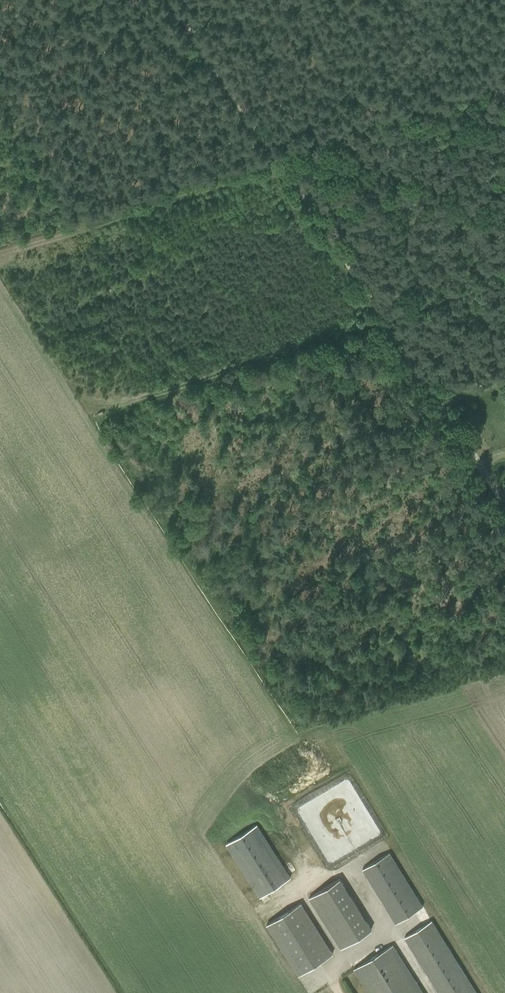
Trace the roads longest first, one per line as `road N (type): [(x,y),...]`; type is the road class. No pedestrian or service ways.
road 1 (track): [(383,315),(173,0)]
road 2 (track): [(504,500),(383,315)]

